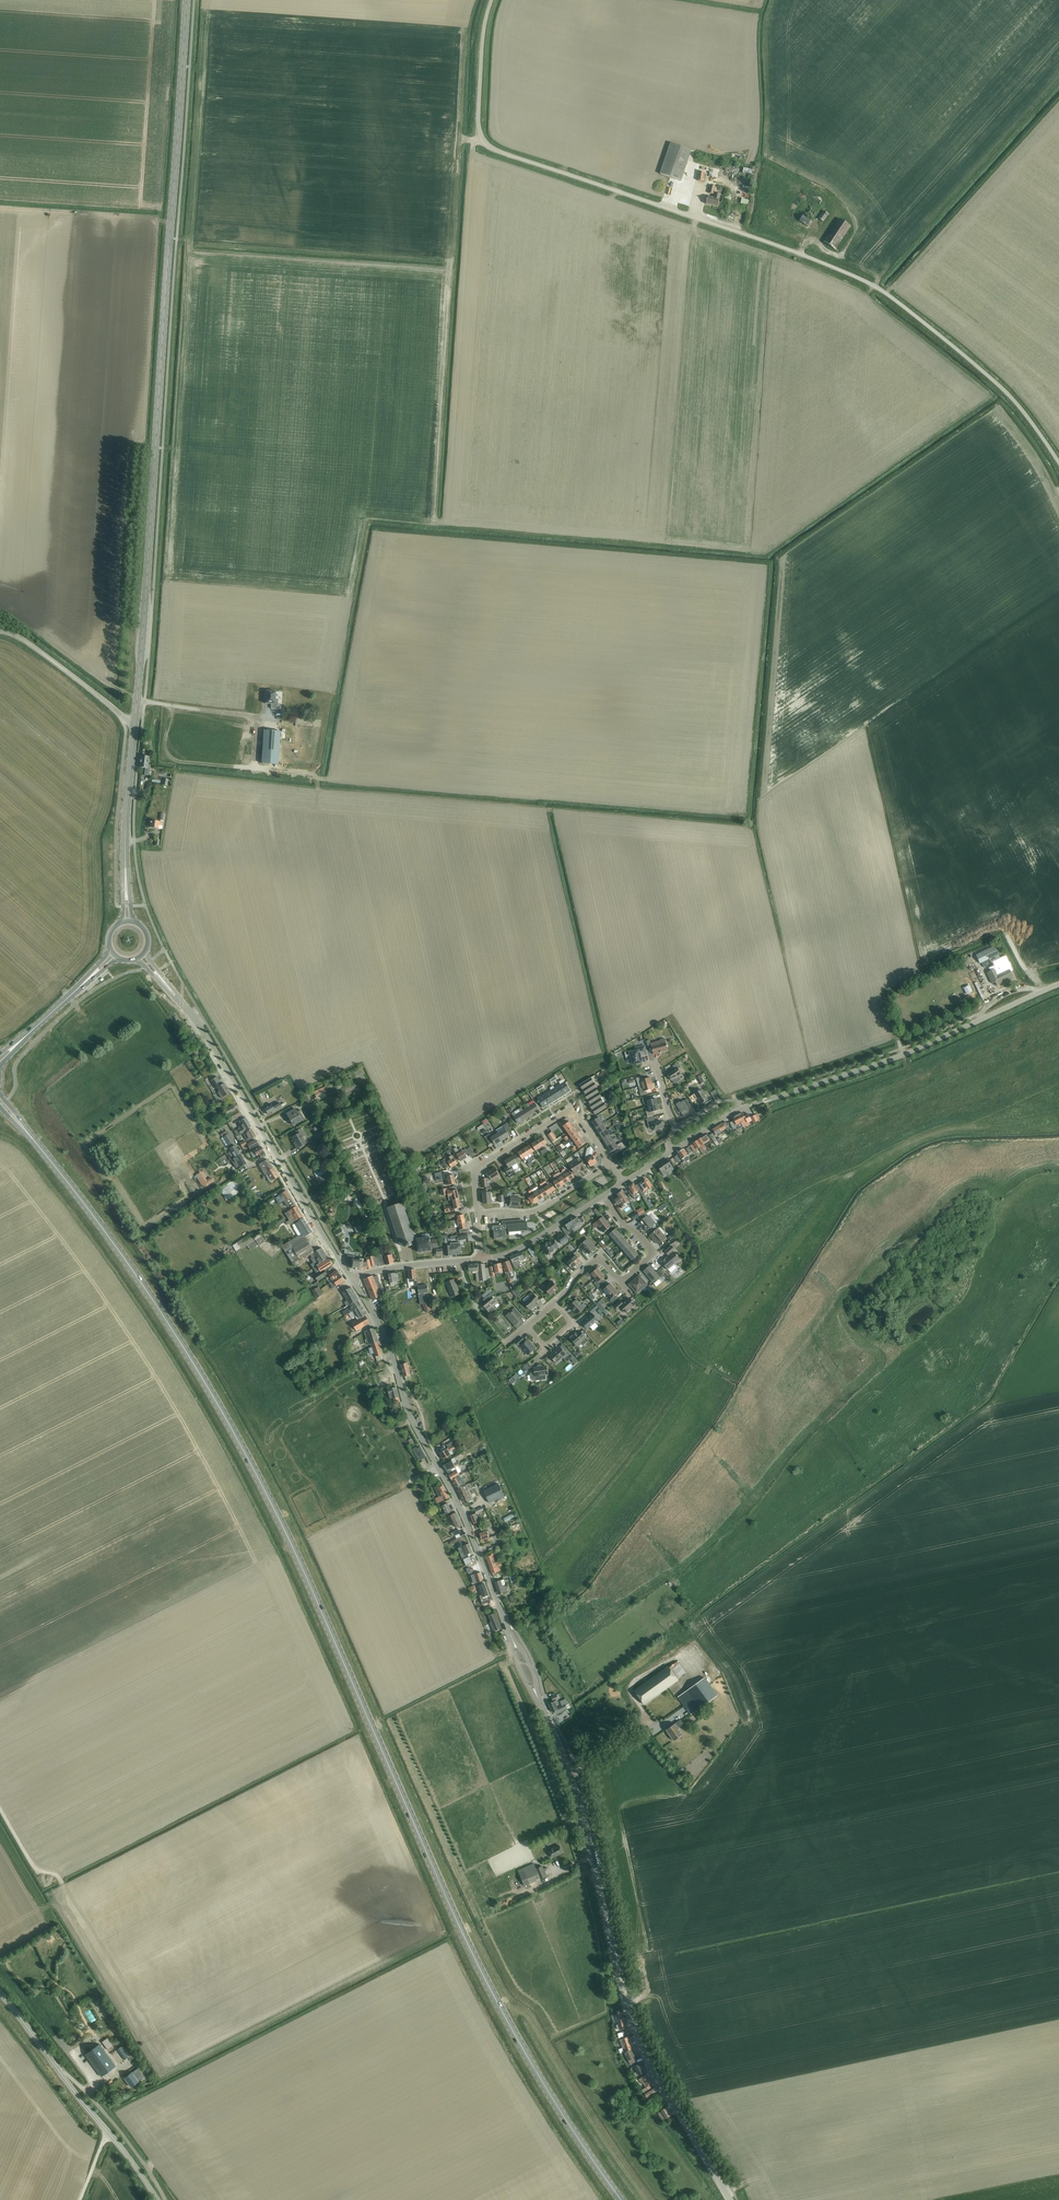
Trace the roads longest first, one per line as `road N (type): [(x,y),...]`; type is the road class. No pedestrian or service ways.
road 1 (primary): [(621,2199),(544,2086),(480,1968),(230,1425),(126,1260),(21,1125)]
road 2 (unclassified): [(1058,463),(995,383),(885,292),(783,248),(489,146),(479,127),(492,0)]
road 3 (secondary): [(135,722),(187,0)]
road 4 (tertiary): [(730,2199),(634,2024),(579,1801),(539,1699)]
road 5 (tertiary): [(353,1281),(388,1341),(409,1415),(468,1525),(513,1641)]
road 6 (tertiary): [(353,1281),(182,1005)]
road 7 (unclassified): [(159,2199),(0,1993)]
road 8 (unclassified): [(824,1081),(1041,992)]
road 9 (residential): [(611,1164),(567,1109),(474,1168),(477,1214)]
road 10 (secondary): [(127,892),(135,722)]
road 11 (residential): [(671,1152),(740,1110),(824,1081)]
road 12 (unclassified): [(122,716),(41,652),(0,631)]
road 13 (residential): [(477,1214),(535,1211),(611,1164)]
road 14 (residential): [(481,1259),(526,1246),(603,1196)]
road 15 (residential): [(353,1281),(481,1259)]
road 16 (residential): [(619,1281),(653,1249),(603,1196)]

